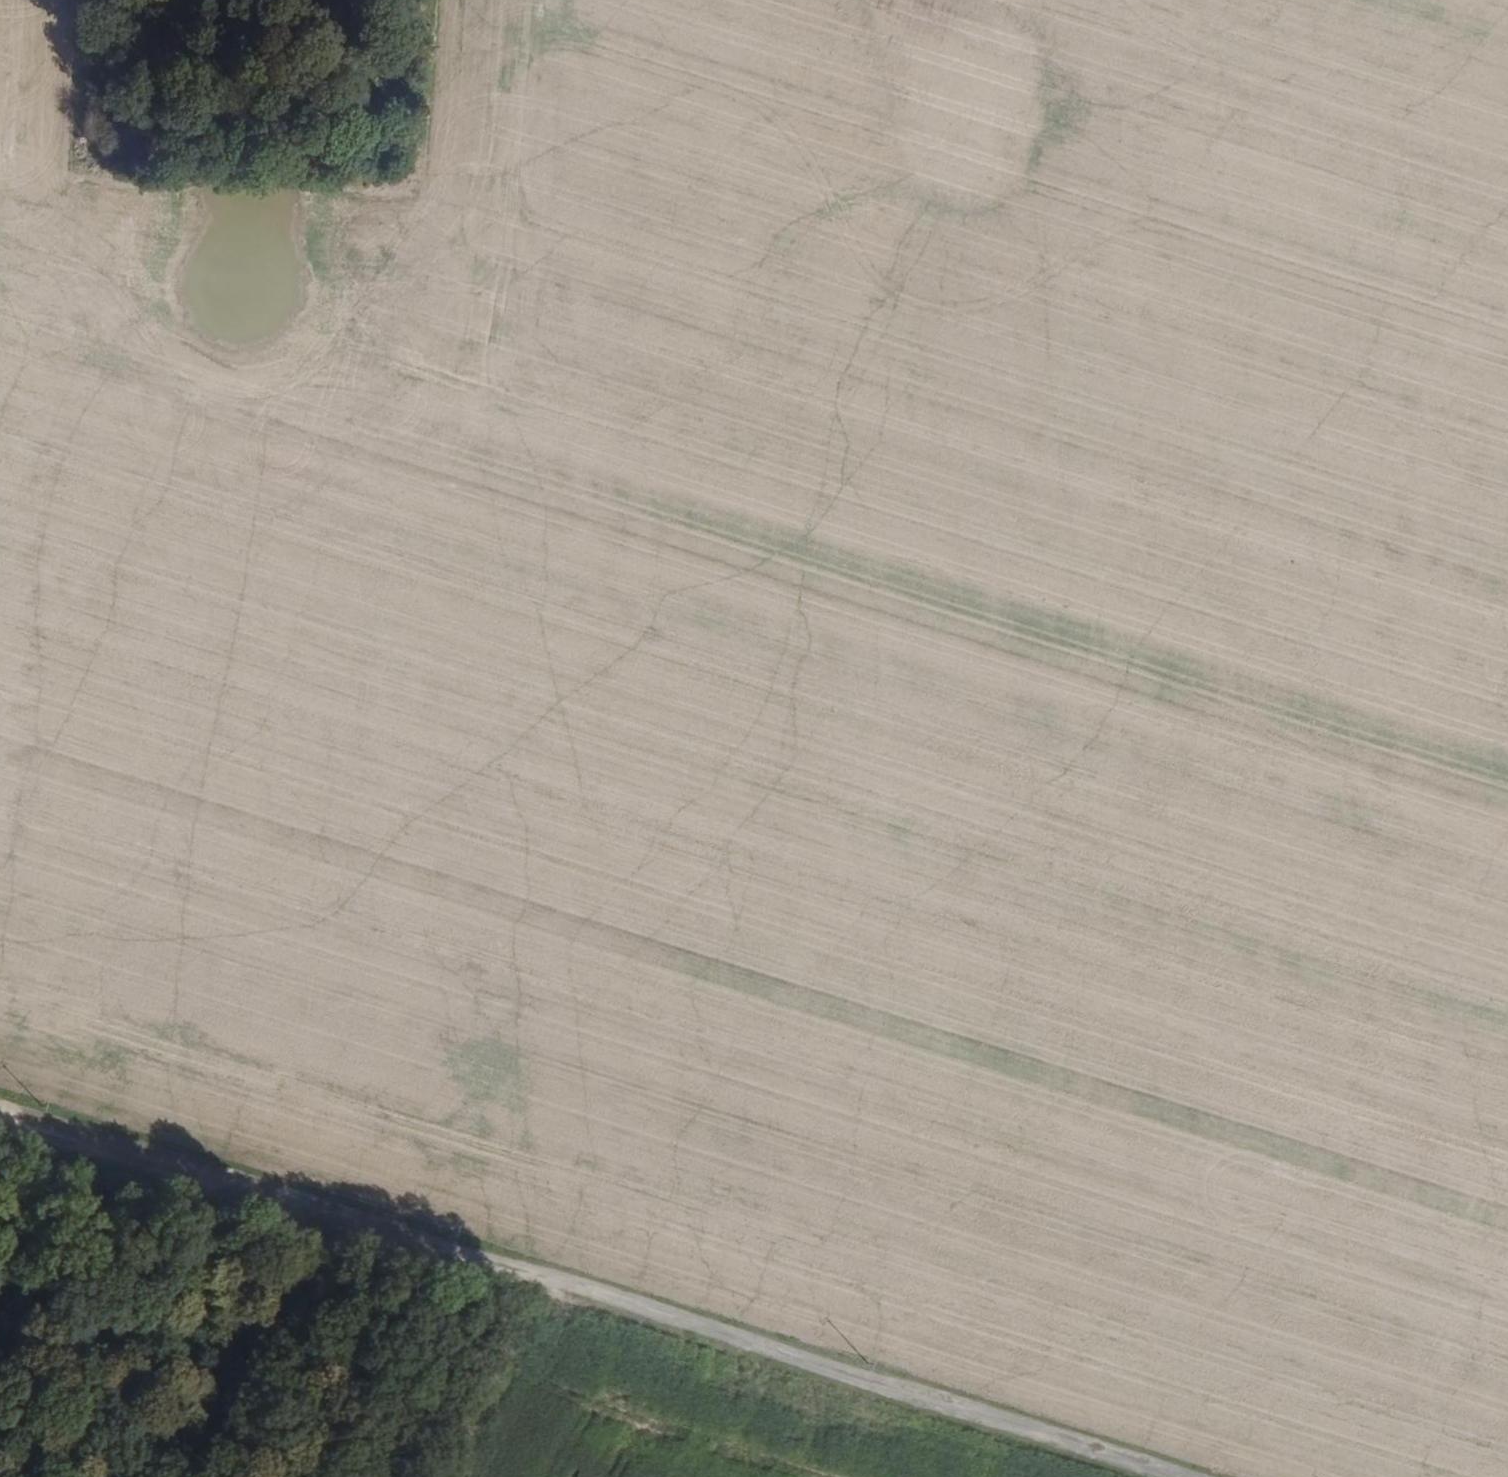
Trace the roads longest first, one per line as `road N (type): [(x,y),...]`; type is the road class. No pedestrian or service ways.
road 1 (track): [(0,1106),(1166,1476)]

